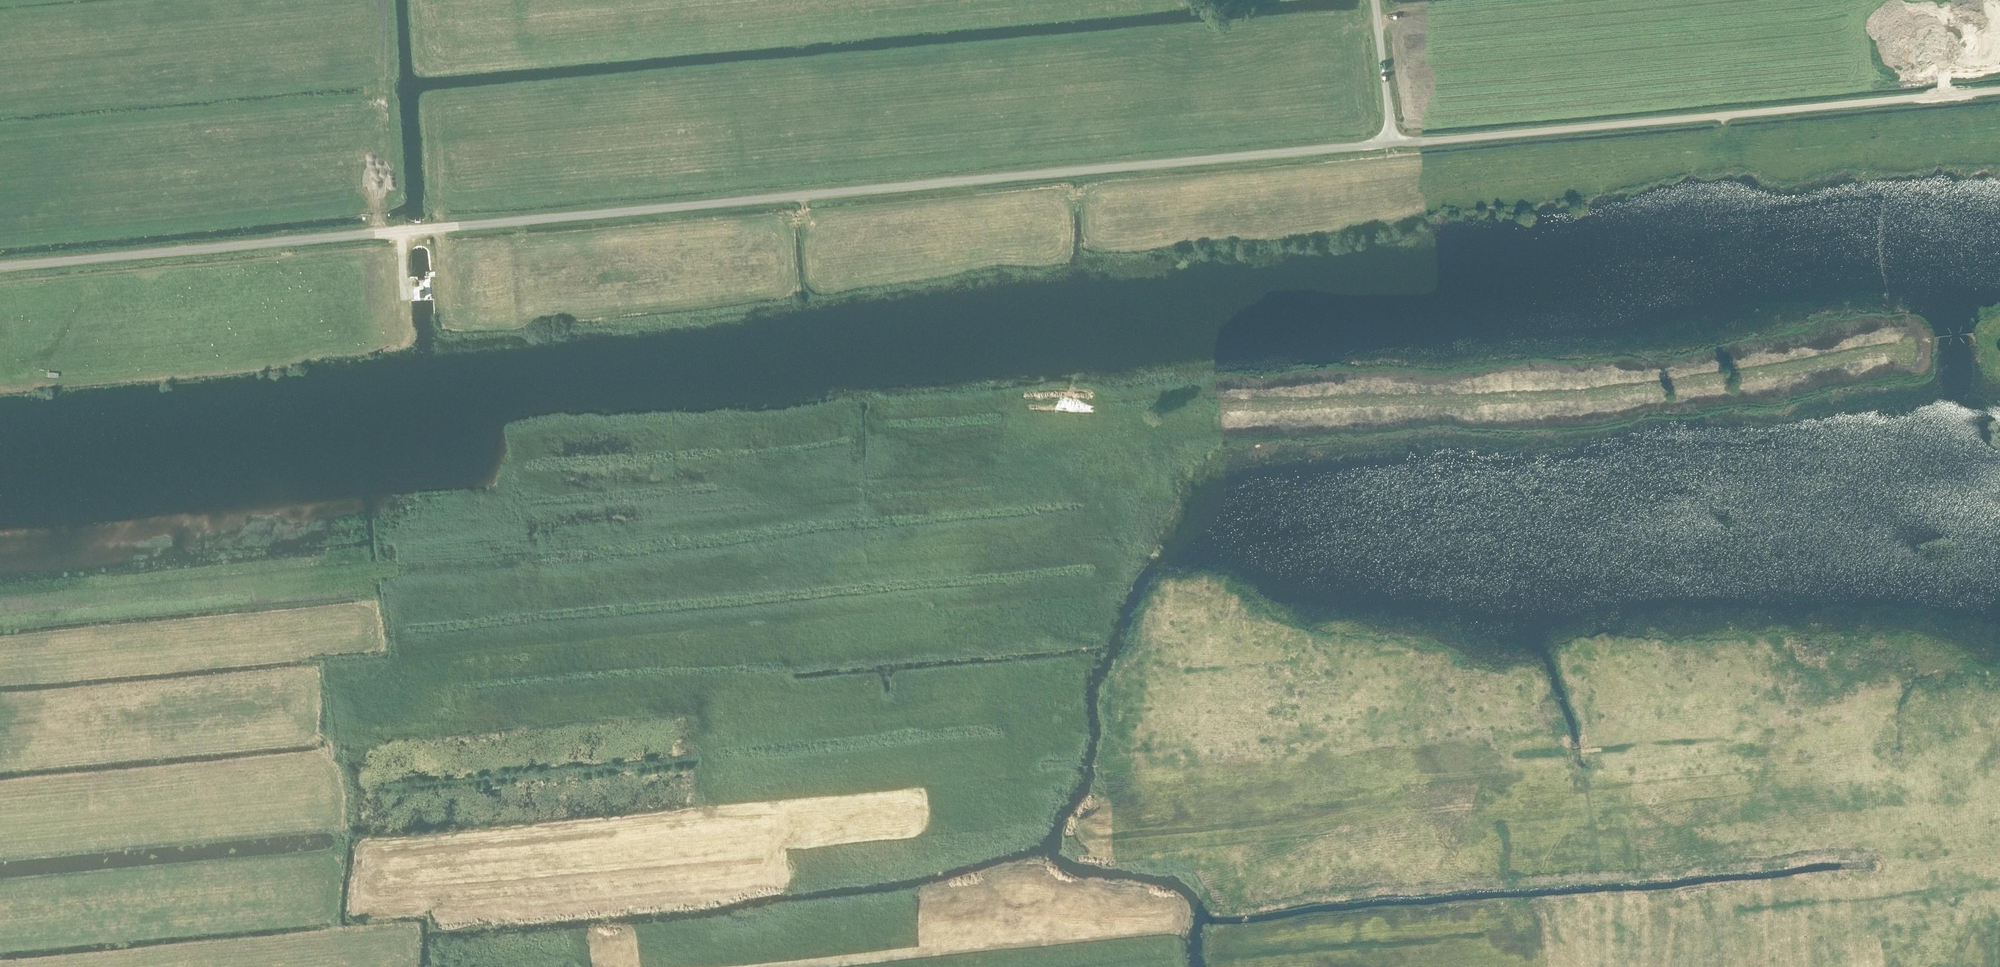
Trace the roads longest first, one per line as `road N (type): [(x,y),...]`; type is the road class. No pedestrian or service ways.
road 1 (unclassified): [(0,268),(1391,144)]
road 2 (unclassified): [(1391,144),(1999,89)]
road 3 (unclassified): [(1391,144),(1375,0)]

